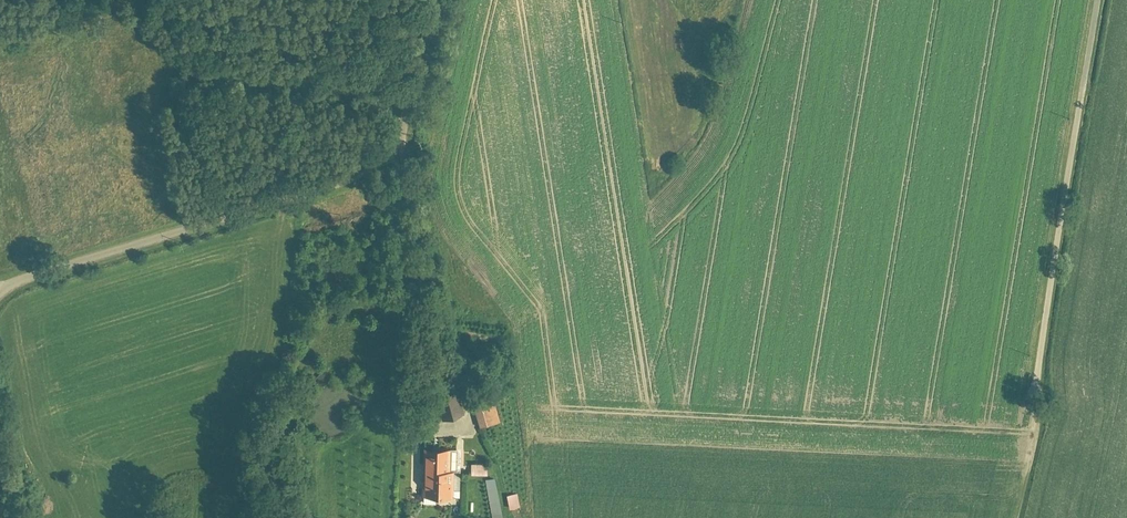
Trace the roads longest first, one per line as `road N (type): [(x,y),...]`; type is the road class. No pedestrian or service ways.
road 1 (residential): [(0,291),(41,272),(312,193),(400,141)]
road 2 (unclassified): [(1037,391),(1100,0)]
road 3 (residential): [(400,141),(413,289),(403,390)]
road 4 (residential): [(400,141),(415,108),(436,0)]
road 5 (track): [(1009,517),(1037,391)]

